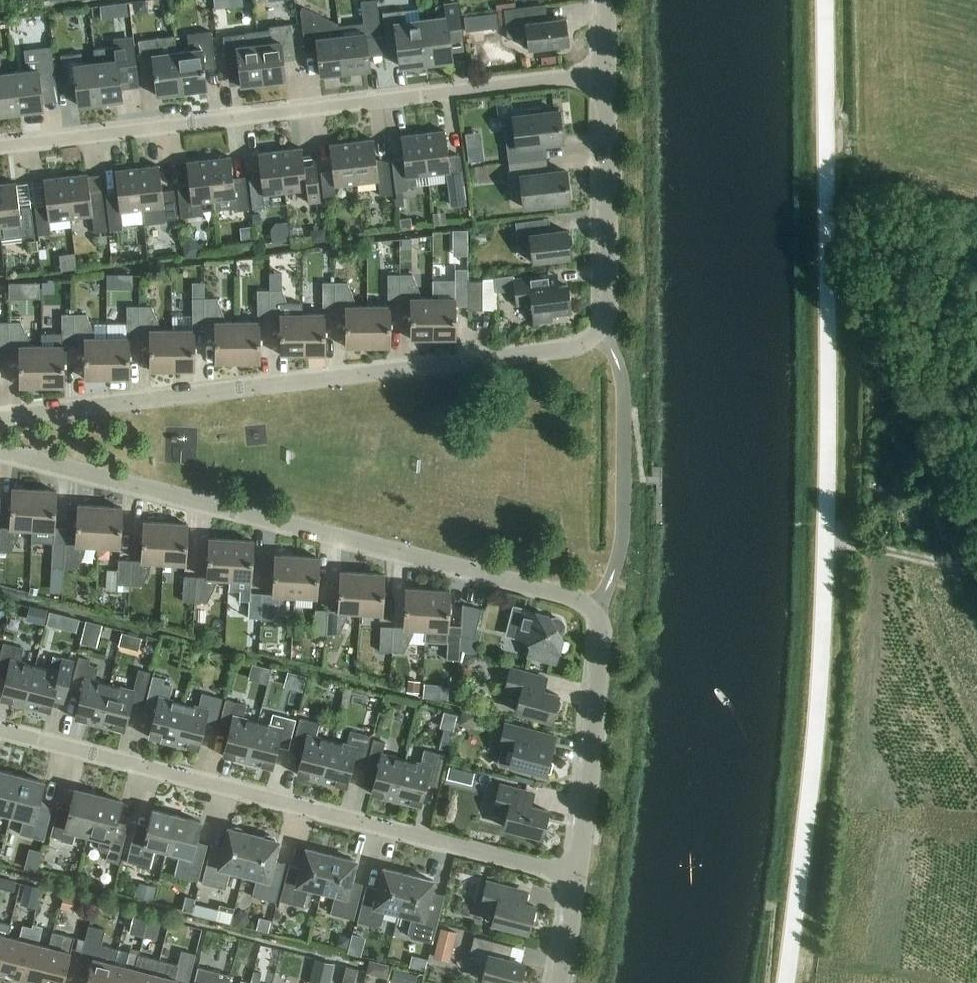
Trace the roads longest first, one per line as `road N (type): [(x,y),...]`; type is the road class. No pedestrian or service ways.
road 1 (residential): [(0,421),(585,342),(607,316),(607,73)]
road 2 (residential): [(0,452),(585,602),(595,612)]
road 3 (residential): [(607,73),(0,147)]
road 4 (residential): [(578,874),(0,731)]
road 5 (residential): [(578,874),(601,642),(595,612)]
road 6 (track): [(976,569),(825,545)]

